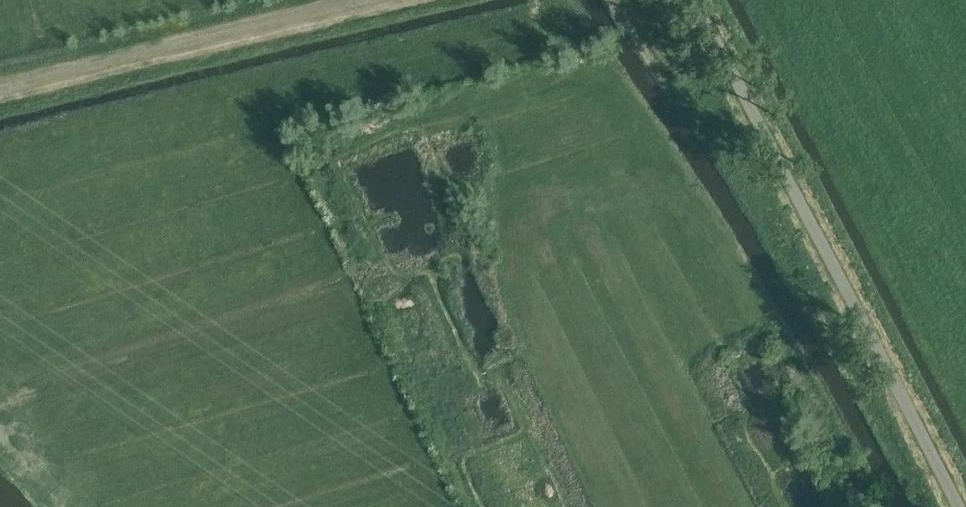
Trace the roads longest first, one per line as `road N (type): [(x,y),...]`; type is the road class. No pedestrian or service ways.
road 1 (unclassified): [(962,506),(701,0)]
road 2 (track): [(0,91),(382,0)]

